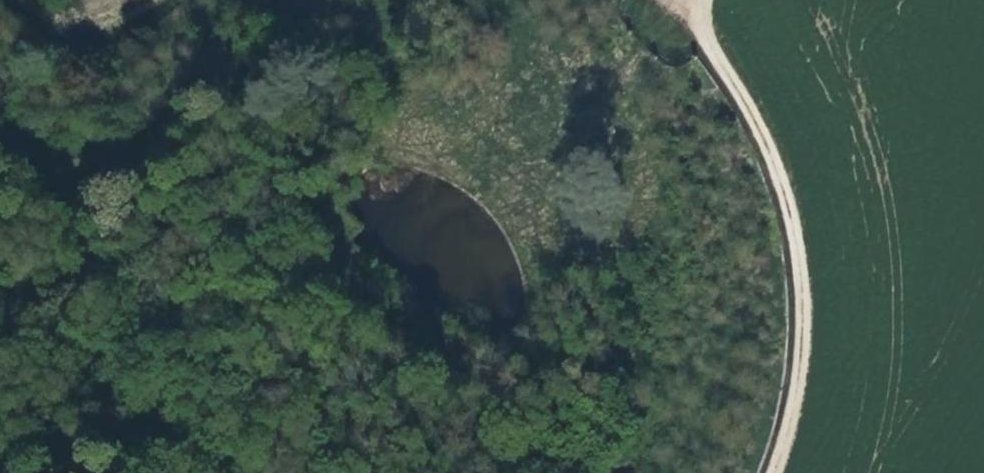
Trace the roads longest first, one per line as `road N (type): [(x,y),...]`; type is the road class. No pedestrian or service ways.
road 1 (track): [(775,472),(800,377),(799,260),(781,184),(709,45),(700,0)]
road 2 (track): [(154,0),(80,44),(44,30),(17,0)]

